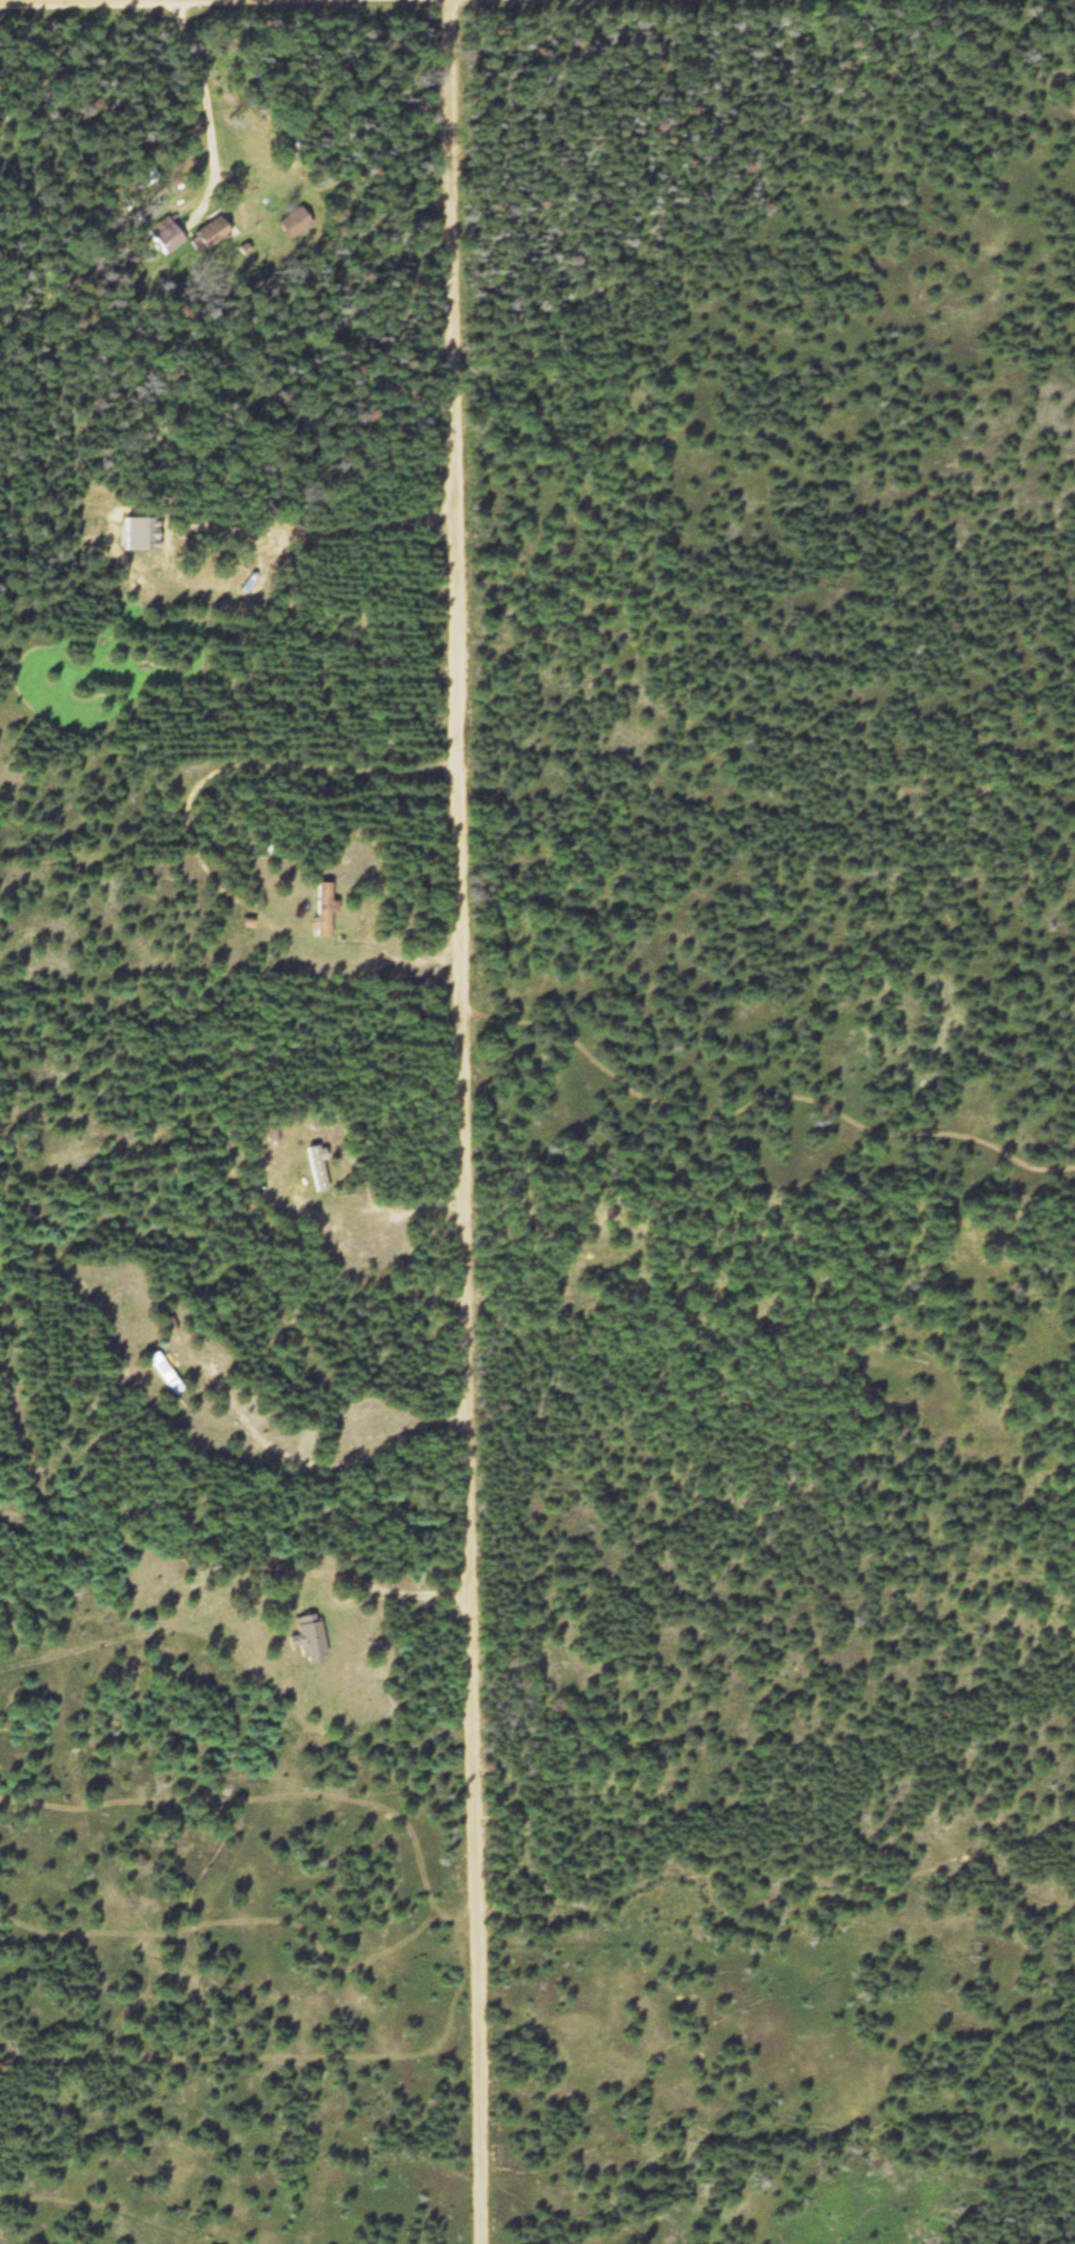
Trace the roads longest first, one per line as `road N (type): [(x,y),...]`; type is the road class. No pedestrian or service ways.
road 1 (residential): [(484,2243),(450,0)]
road 2 (track): [(1074,1170),(1053,1170),(966,1136),(844,1121),(799,1096),(741,1116),(695,1120),(550,1024),(465,1013)]
road 3 (residential): [(0,7),(238,0)]

